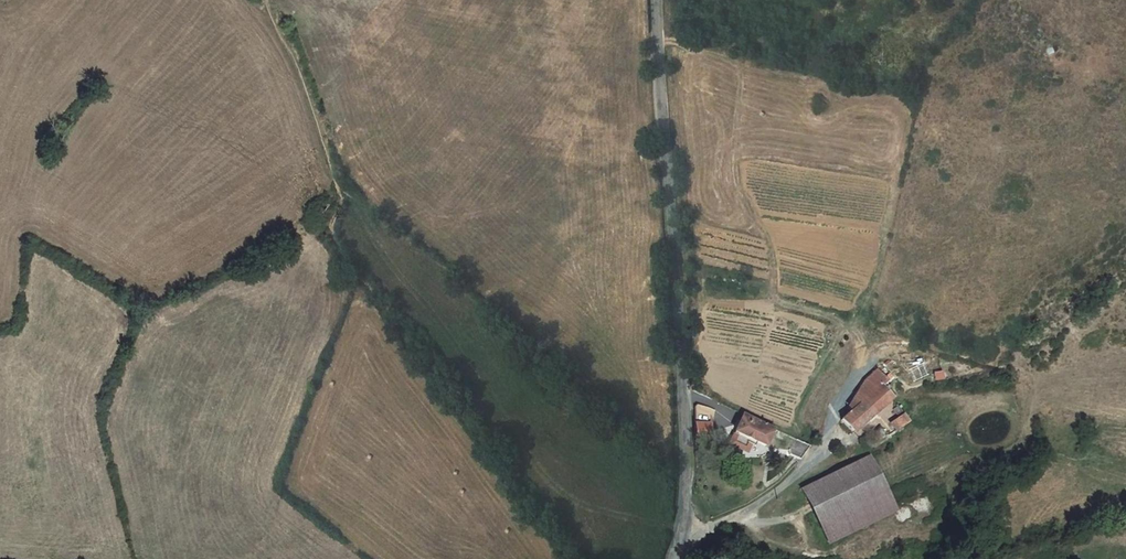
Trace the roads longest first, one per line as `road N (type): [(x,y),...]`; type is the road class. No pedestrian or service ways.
road 1 (unclassified): [(673,558),(686,483),(657,0)]

